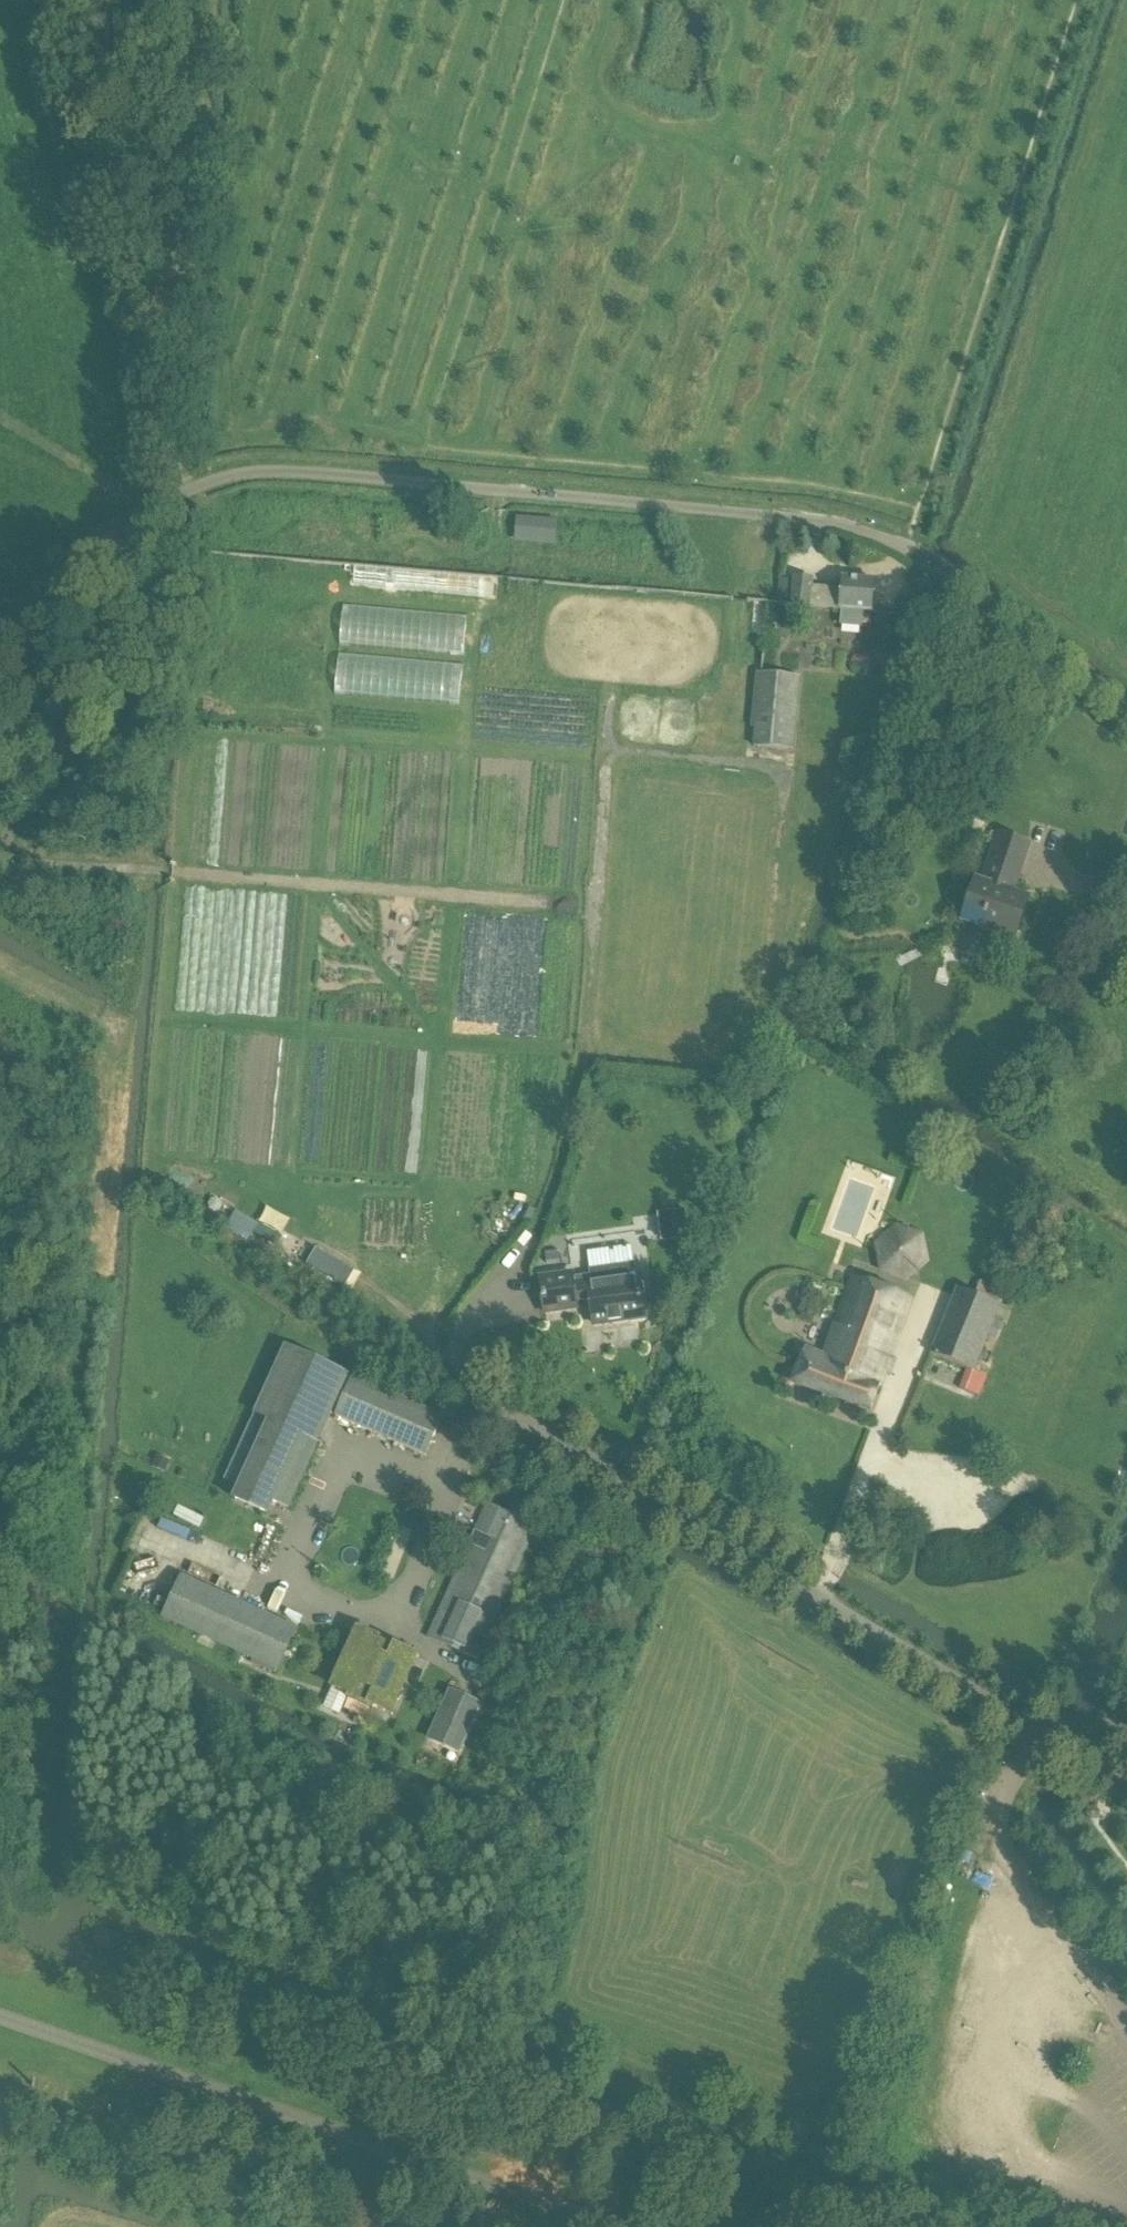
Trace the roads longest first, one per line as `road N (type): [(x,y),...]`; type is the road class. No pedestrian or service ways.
road 1 (residential): [(1102,1756),(487,1400)]
road 2 (track): [(167,505),(205,0)]
road 3 (track): [(610,752),(583,1063),(564,1159),(536,1234)]
road 4 (residential): [(1126,713),(910,549)]

